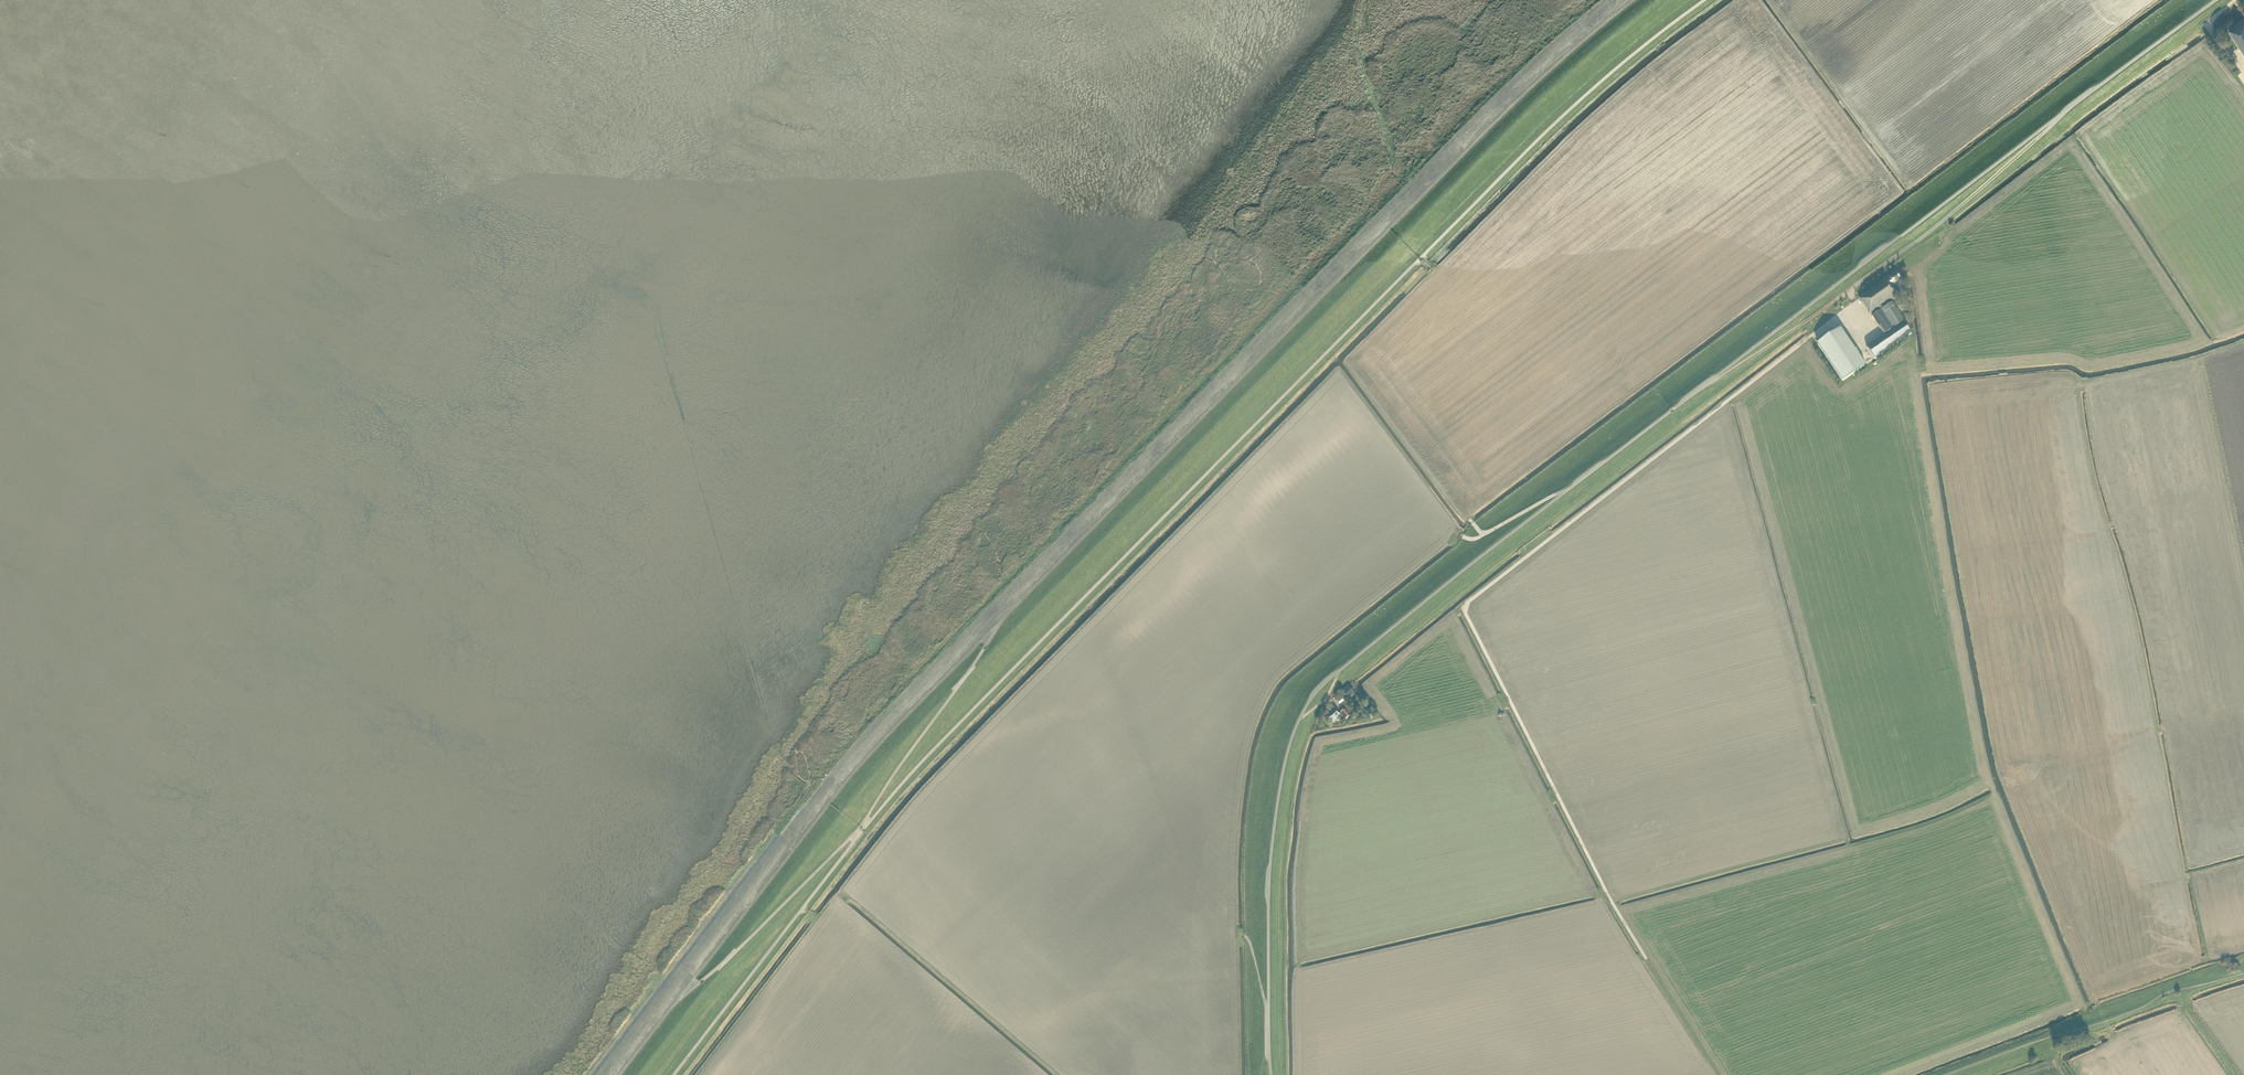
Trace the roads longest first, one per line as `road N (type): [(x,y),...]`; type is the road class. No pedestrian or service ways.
road 1 (unclassified): [(1271,1074),(1272,845),(1288,750),(1315,694),(1485,554),(2215,0)]
road 2 (unclassified): [(674,1074),(925,759),(1560,118),(1704,0)]

